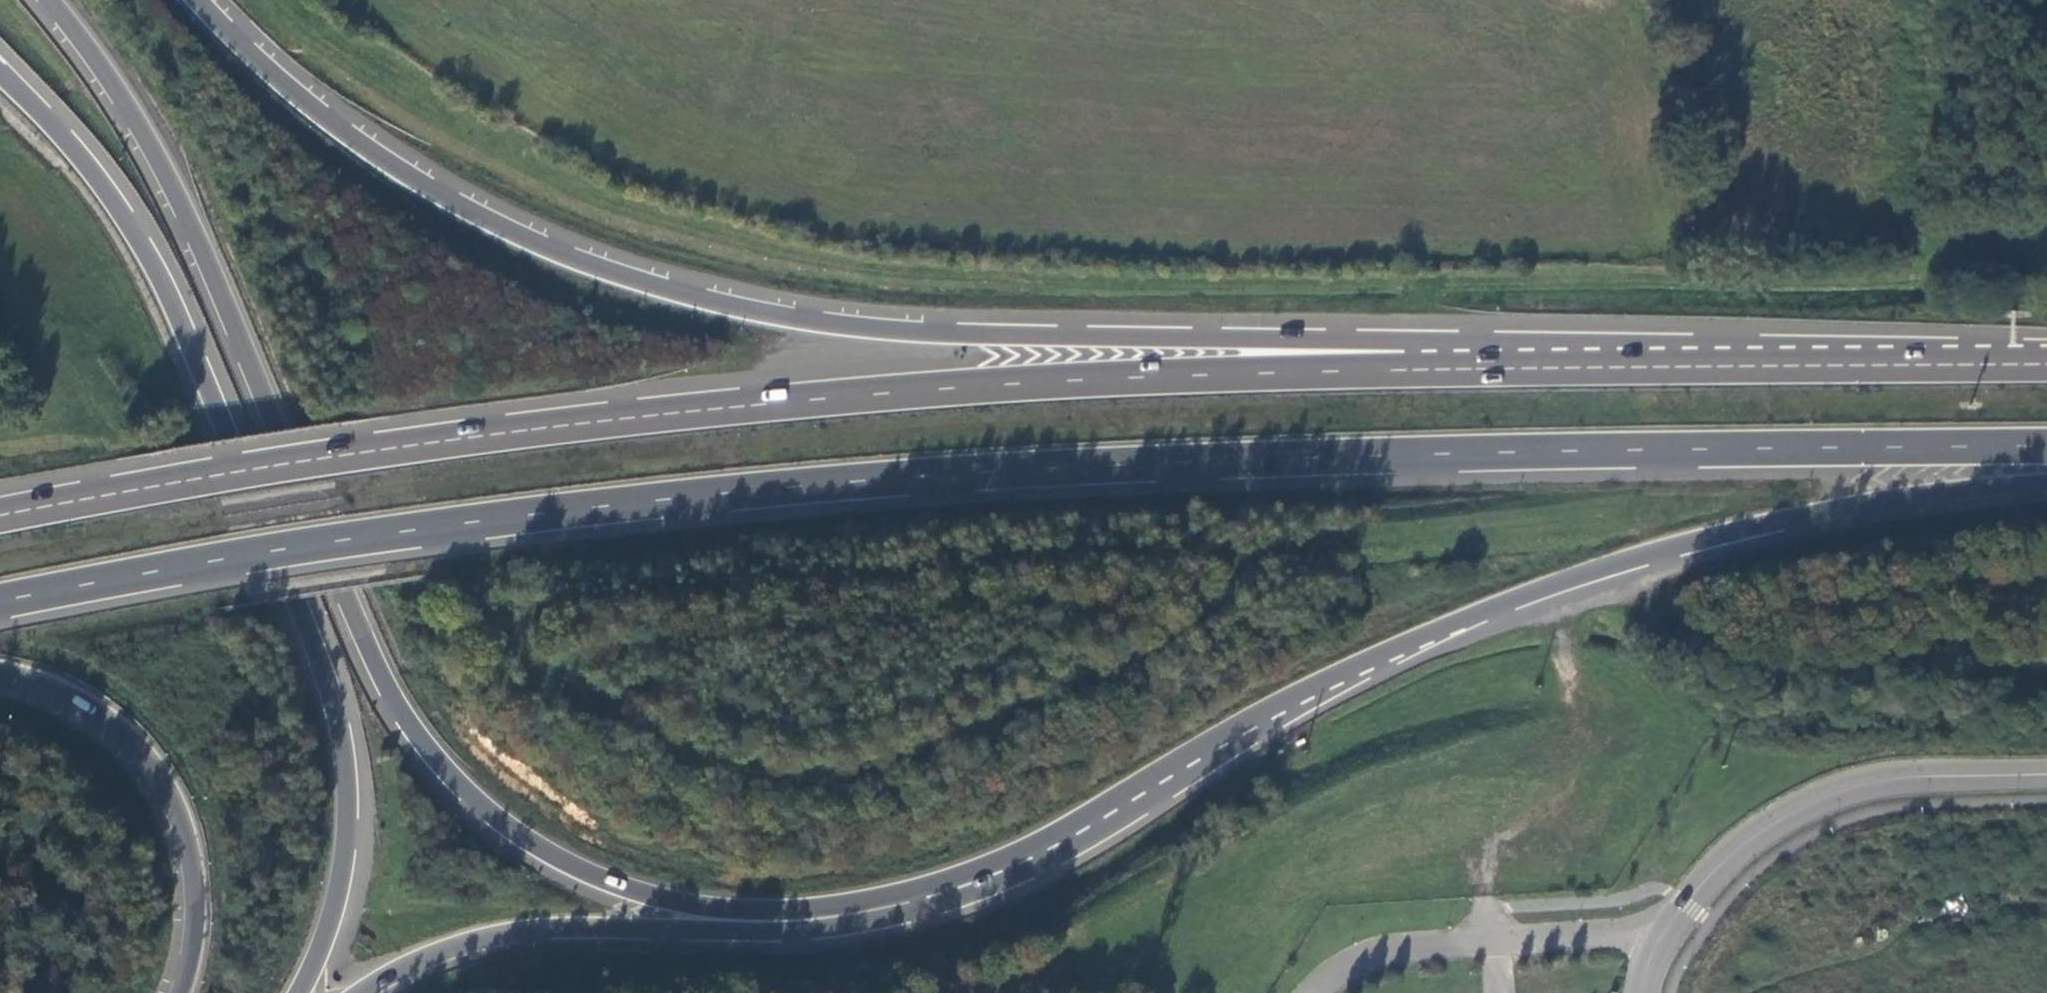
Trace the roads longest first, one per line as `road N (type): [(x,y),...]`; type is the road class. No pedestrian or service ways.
road 1 (trunk): [(0,601),(414,530),(963,473),(1519,451),(2046,445)]
road 2 (trunk): [(1414,370),(981,386),(664,414),(269,467),(0,518)]
road 3 (trunk): [(48,0),(121,99),(188,222),(377,662),(438,758),(476,799),(592,874),(678,898),(768,907),(954,890)]
road 4 (trunk): [(1414,370),(1354,347),(871,329),(752,311),(649,283),(505,230),(399,168),(300,97),(199,0)]
road 5 (trunk): [(954,890),(1046,851),(1310,695),(1503,605),(1771,522),(2046,480)]
road 6 (trunk): [(296,992),(318,950),(345,846),(345,757),(323,662),(233,435),(142,240),(73,147),(0,72)]
road 7 (trunk): [(2046,365),(1414,370)]
road 8 (trunk): [(363,992),(423,959),(543,929),(823,931),(911,913),(954,890)]
road 9 (unclassified): [(2046,774),(1911,777),(1824,797),(1757,833),(1717,866),(1654,948)]
road 10 (trunk): [(0,673),(82,703),(156,768),(190,855),(196,899),(181,992)]
road 11 (residential): [(1654,948),(1636,934),(1434,945),(1364,959),(1314,992)]

